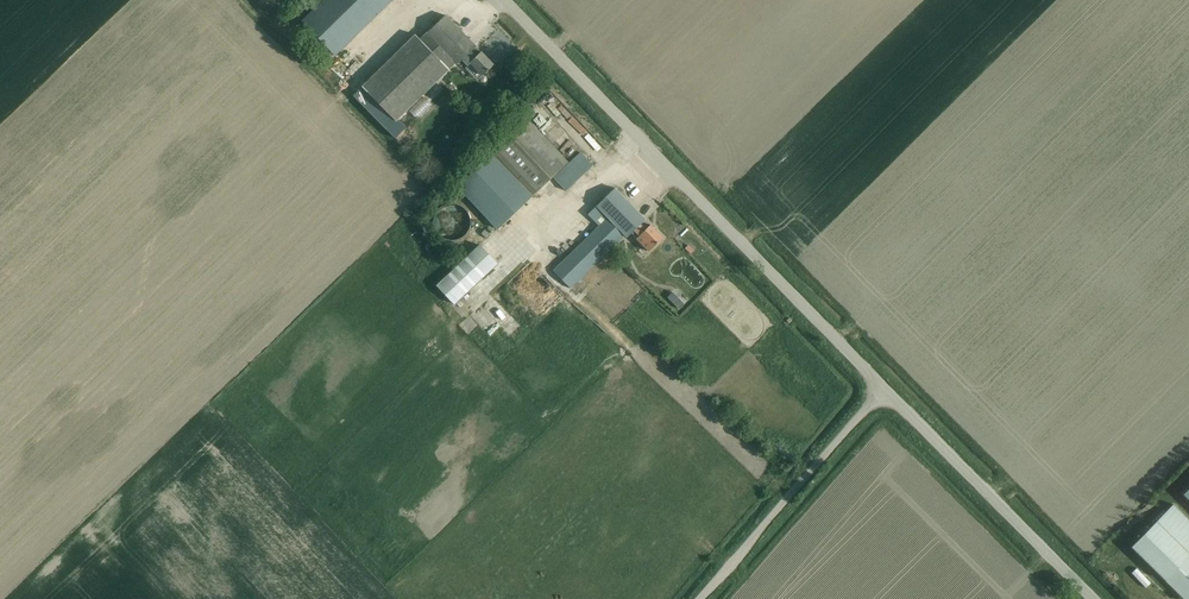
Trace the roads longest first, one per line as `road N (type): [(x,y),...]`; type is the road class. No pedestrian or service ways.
road 1 (unclassified): [(882,392),(498,0)]
road 2 (unclassified): [(1089,598),(882,392)]
road 3 (unclassified): [(701,598),(882,392)]

